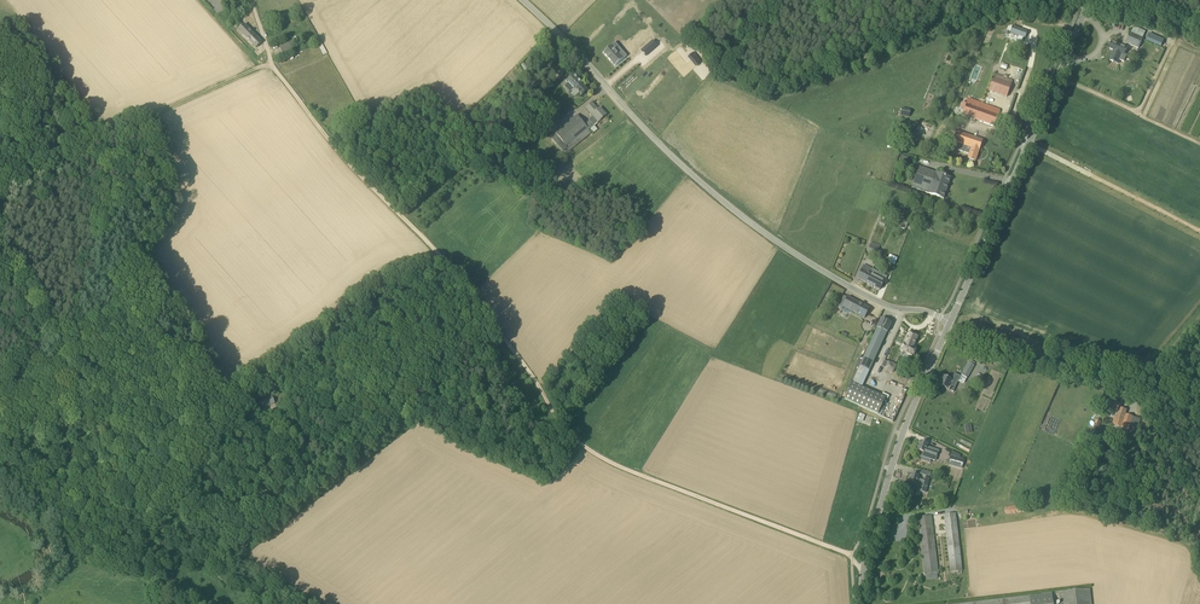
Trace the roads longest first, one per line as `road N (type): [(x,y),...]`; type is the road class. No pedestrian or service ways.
road 1 (unclassified): [(950,321),(846,288),(708,193),(520,0)]
road 2 (track): [(852,555),(587,449),(503,336)]
road 3 (track): [(503,336),(456,273),(344,161),(271,63),(261,66)]
road 4 (track): [(503,336),(396,415),(220,567)]
road 5 (tertiary): [(950,321),(1100,0)]
road 6 (track): [(261,66),(83,141),(0,190)]
road 7 (tertiary): [(867,603),(865,558),(945,331)]
road 8 (unclassified): [(1199,410),(1112,392),(945,331)]
road 9 (track): [(378,431),(342,440),(333,376),(279,397)]

